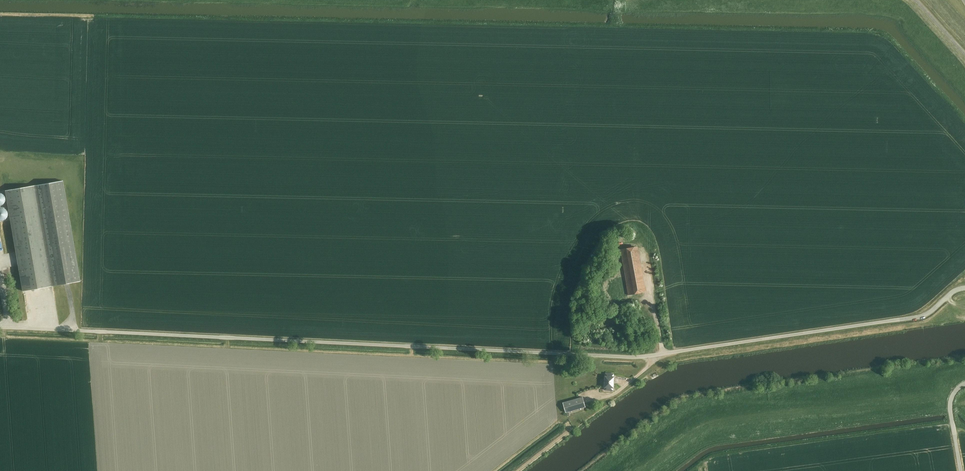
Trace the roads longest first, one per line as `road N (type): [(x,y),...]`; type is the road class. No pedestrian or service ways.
road 1 (unclassified): [(964,288),(917,318),(634,357),(0,327)]

